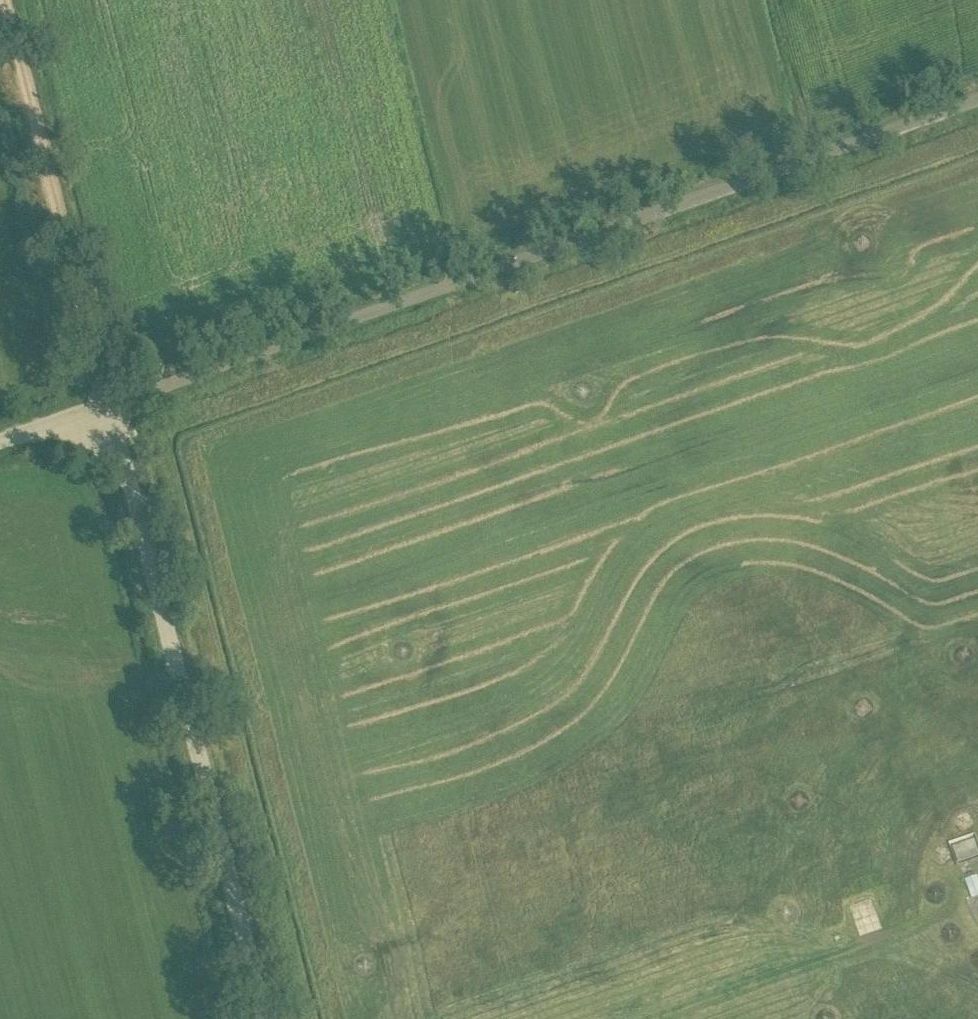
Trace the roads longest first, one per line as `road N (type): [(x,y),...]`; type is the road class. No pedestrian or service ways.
road 1 (unclassified): [(108,401),(977,97)]
road 2 (unclassified): [(264,1018),(108,401)]
road 3 (track): [(5,0),(108,401)]
road 4 (track): [(642,1018),(960,909)]

